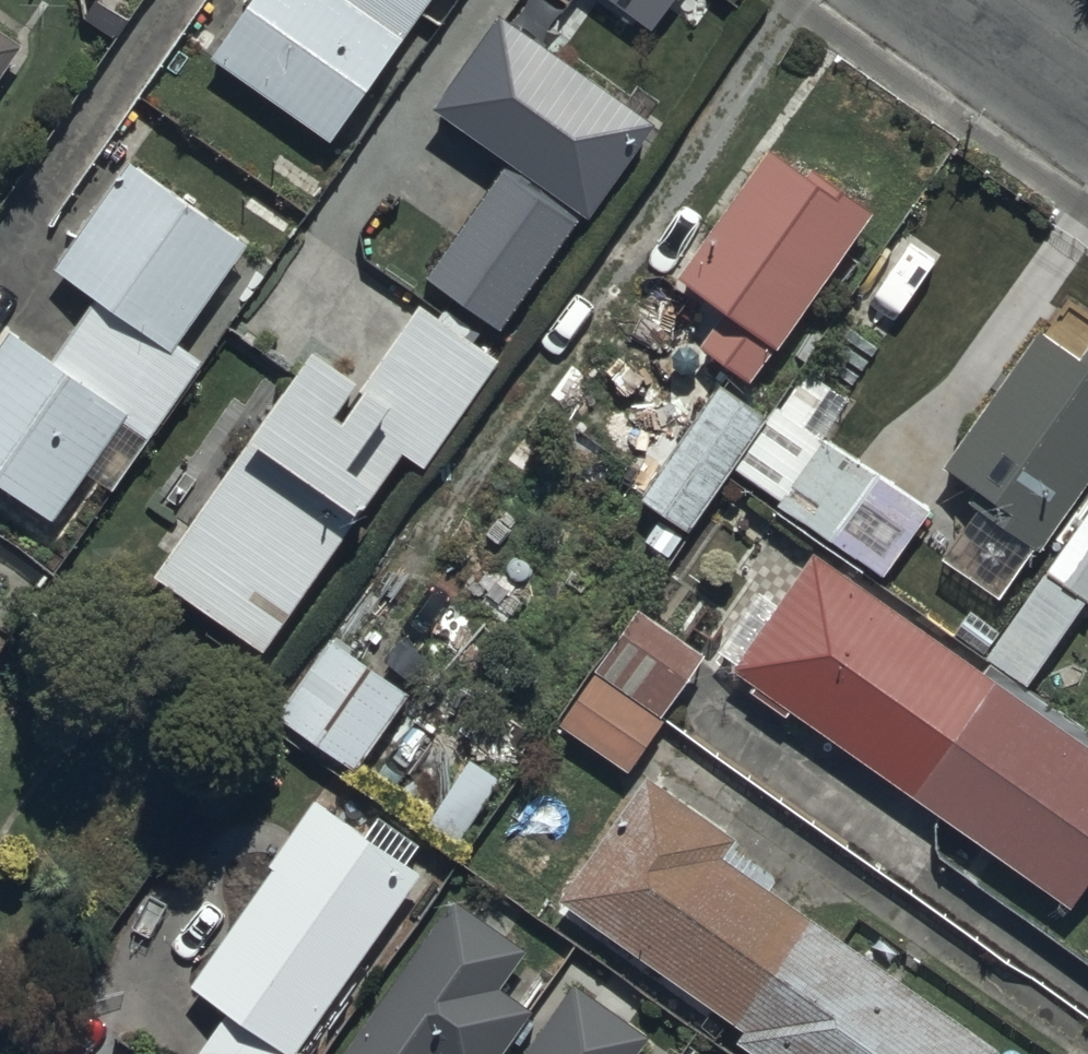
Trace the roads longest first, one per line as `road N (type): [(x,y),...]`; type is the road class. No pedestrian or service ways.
road 1 (residential): [(948,0),(1087,99)]

